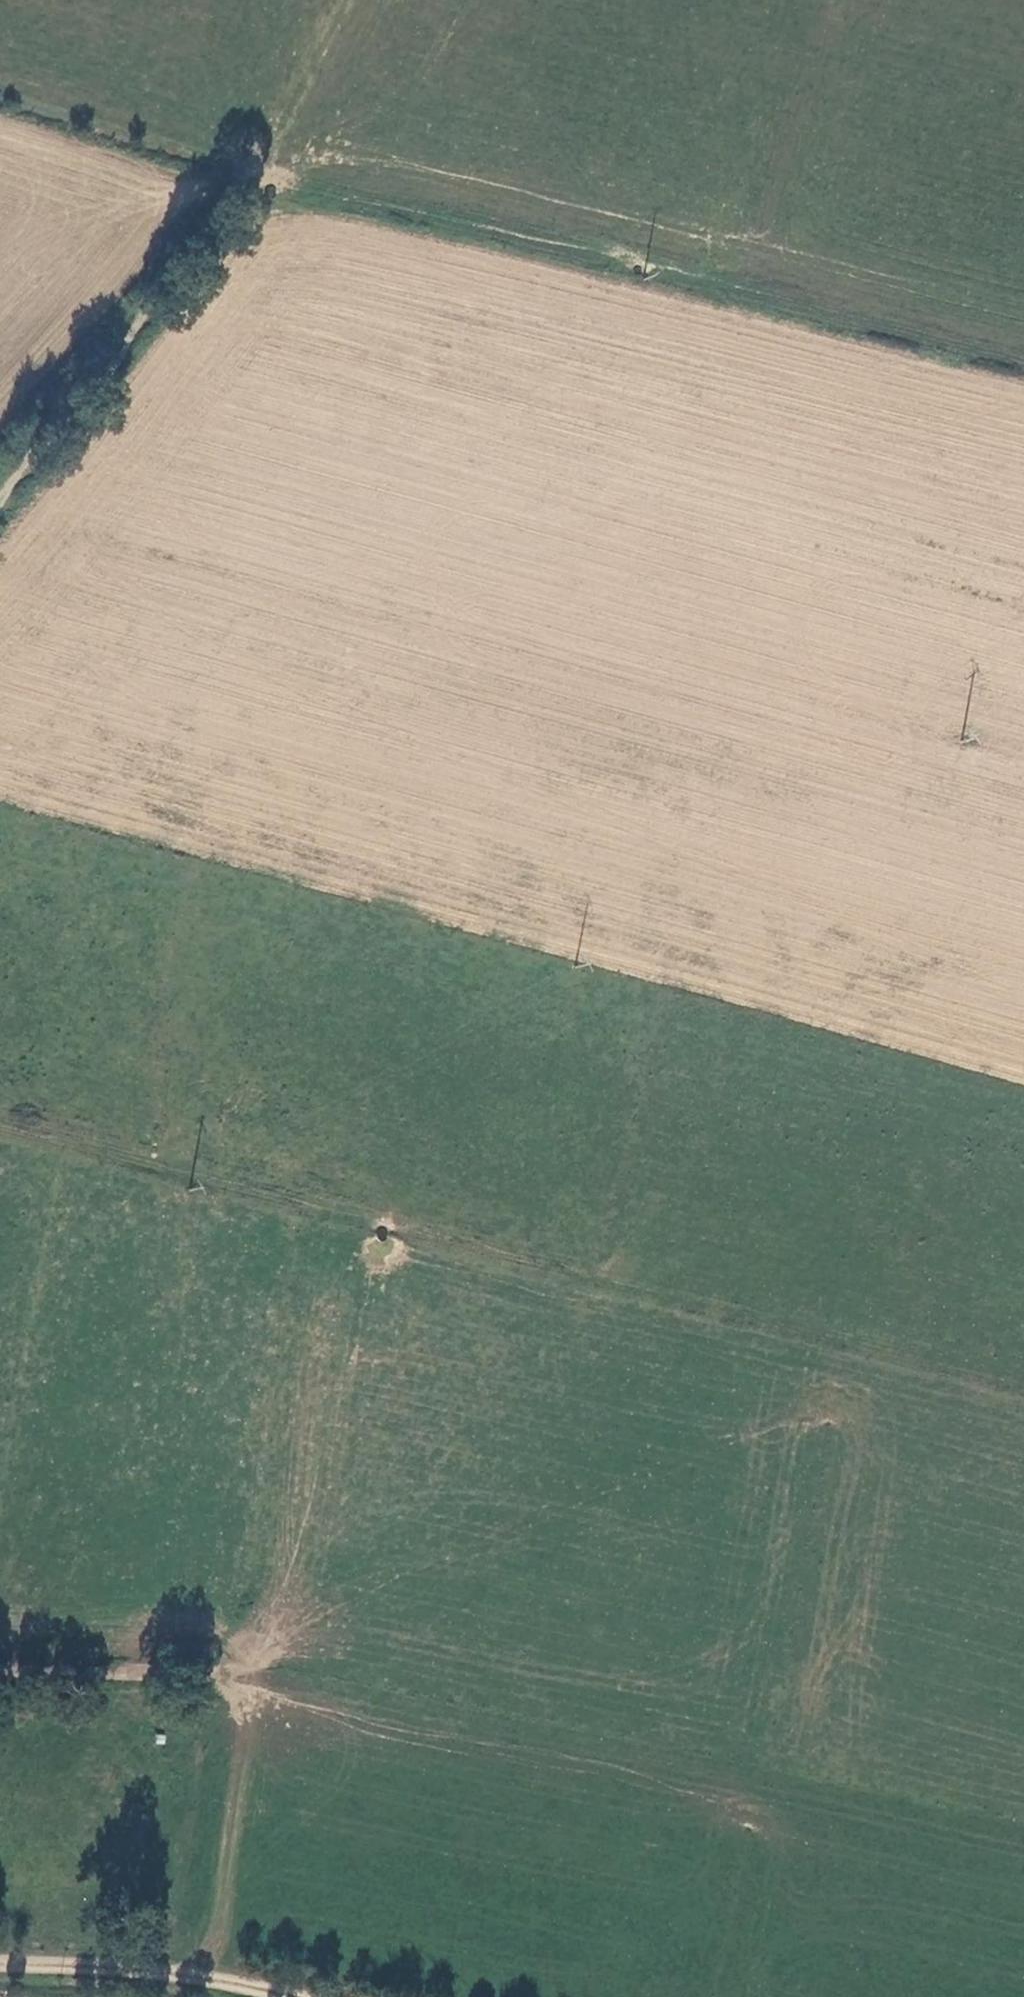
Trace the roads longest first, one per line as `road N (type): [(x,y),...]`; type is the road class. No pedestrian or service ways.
road 1 (track): [(0,500),(253,179),(344,0)]
road 2 (unclassified): [(292,1996),(134,1971),(0,1966)]

